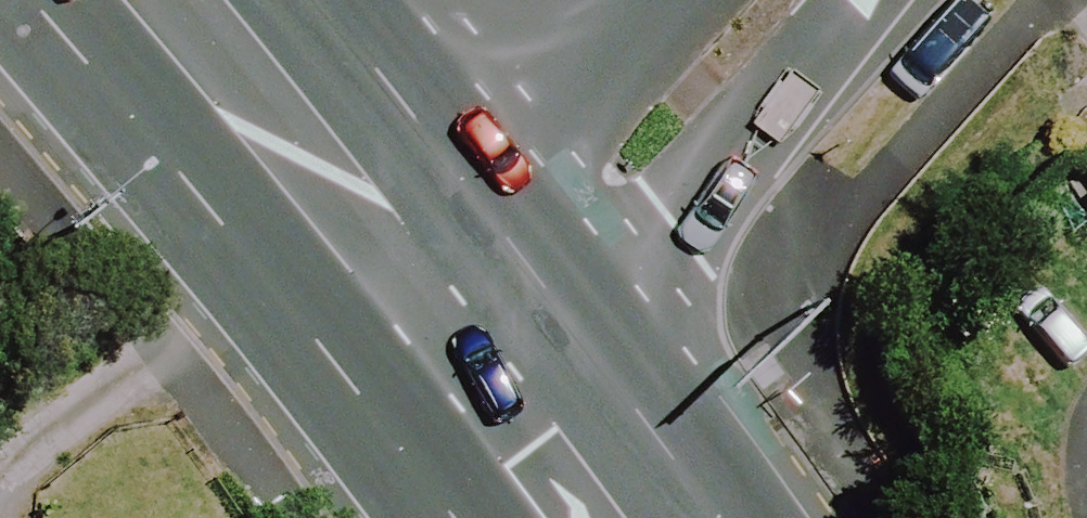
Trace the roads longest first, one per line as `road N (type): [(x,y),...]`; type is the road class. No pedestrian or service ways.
road 1 (tertiary): [(451,270),(623,154),(766,0)]
road 2 (secondary): [(188,0),(342,181),(451,270)]
road 3 (secondary): [(451,270),(636,517)]

